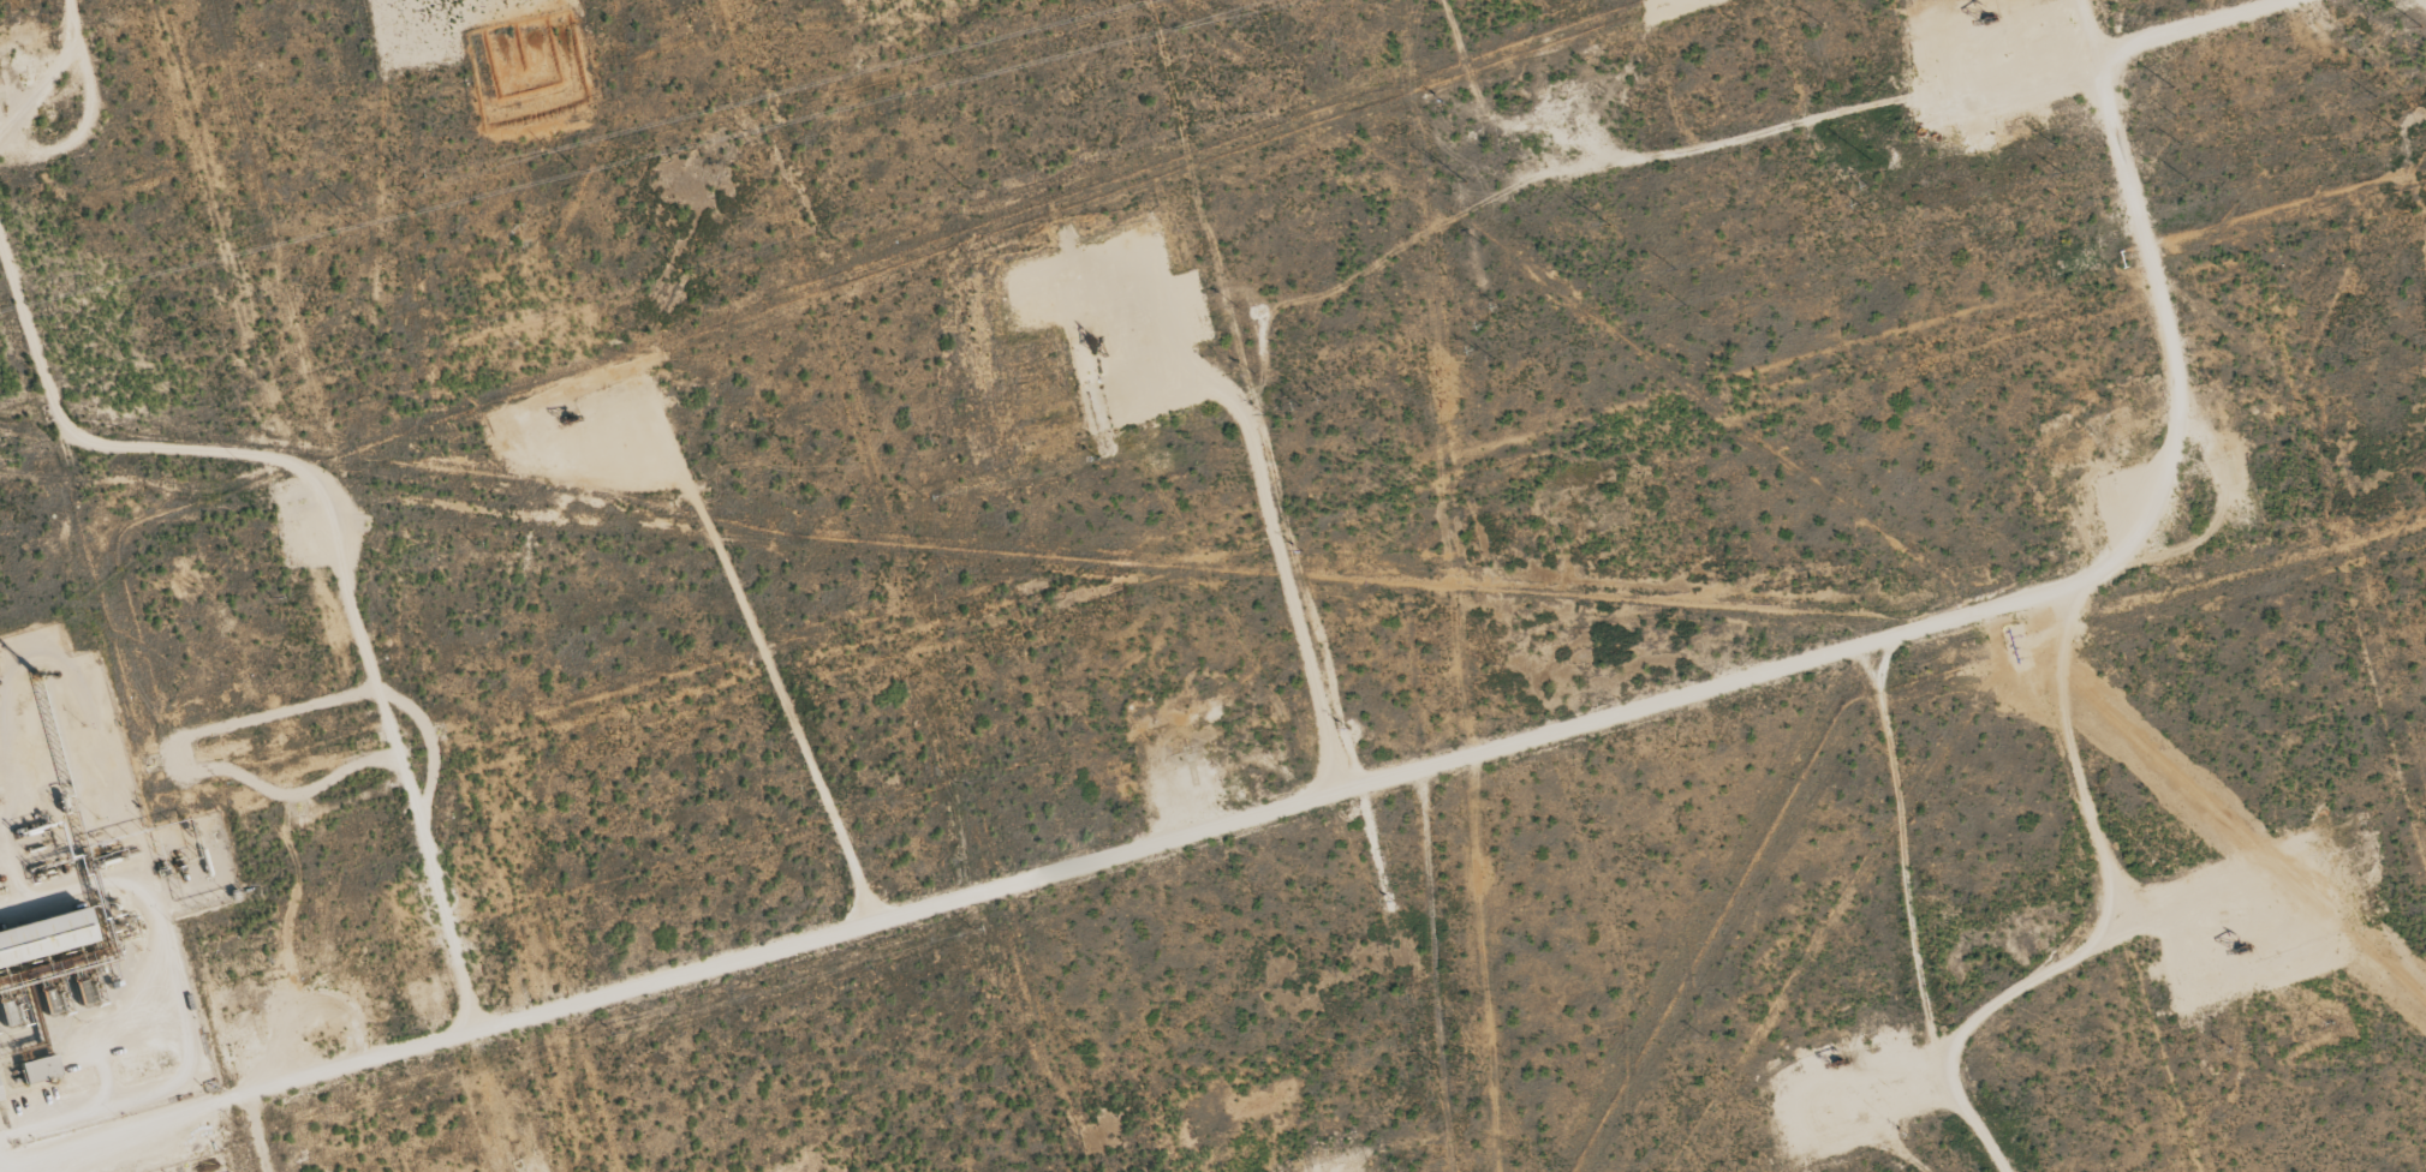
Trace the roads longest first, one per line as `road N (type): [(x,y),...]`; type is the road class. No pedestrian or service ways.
road 1 (track): [(2089,0),(2177,395),(2159,476),(2127,545),(2056,588),(1459,765),(1,1171)]
road 2 (track): [(2103,48),(2278,0)]

